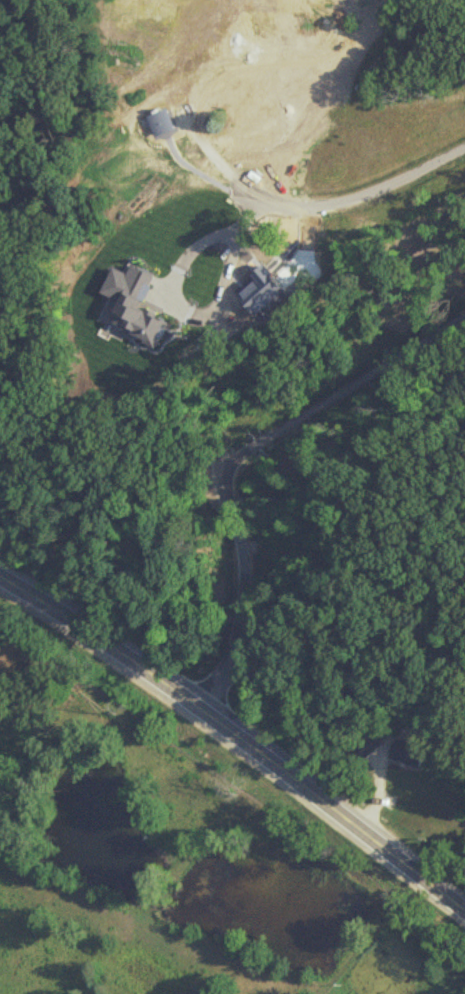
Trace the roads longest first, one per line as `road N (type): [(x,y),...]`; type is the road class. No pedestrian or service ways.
road 1 (primary): [(0,579),(191,705),(464,909)]

